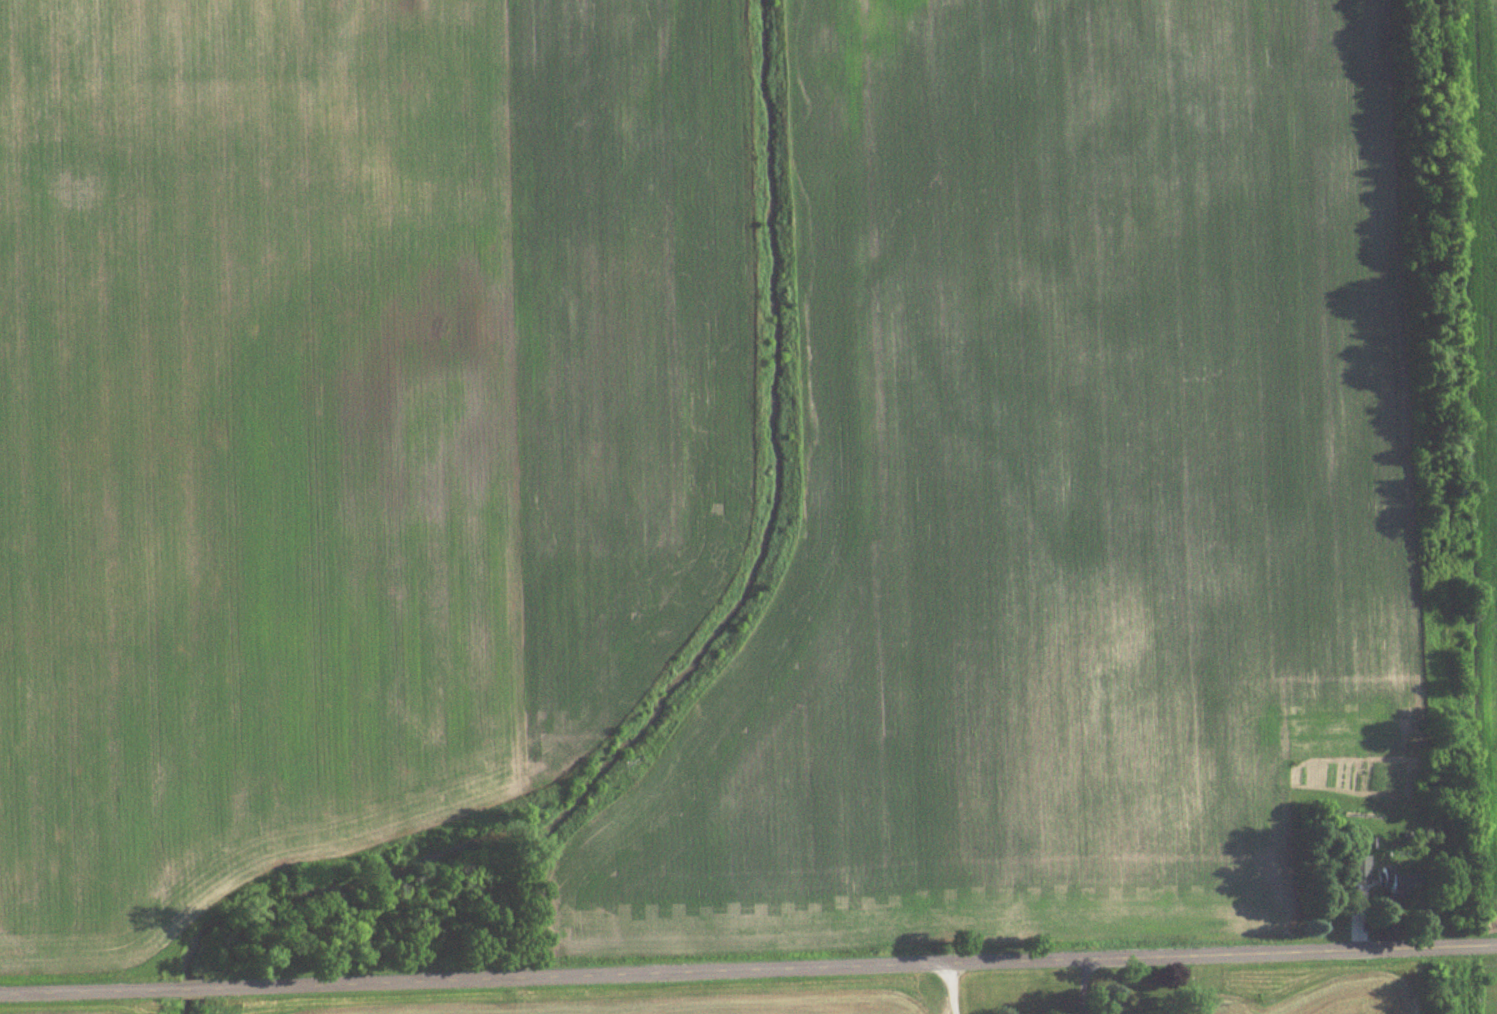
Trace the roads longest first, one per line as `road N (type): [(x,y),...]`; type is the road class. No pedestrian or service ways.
road 1 (residential): [(199,991),(1496,948)]
road 2 (residential): [(0,996),(171,992)]

